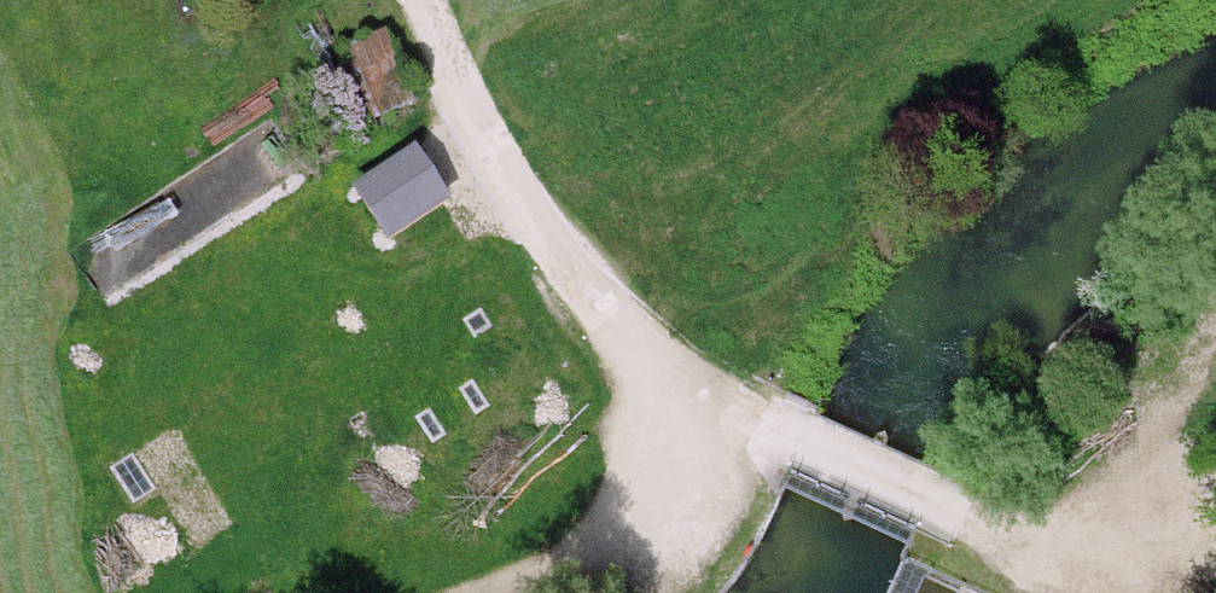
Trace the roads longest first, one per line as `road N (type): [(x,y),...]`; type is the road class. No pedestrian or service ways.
road 1 (track): [(496,144),(542,248),(786,445)]
road 2 (track): [(705,380),(570,550),(465,592)]
road 3 (track): [(1039,563),(1215,347)]
road 4 (track): [(931,515),(1106,592)]
road 5 (track): [(931,515),(786,445)]
road 6 (residential): [(432,0),(496,144)]

